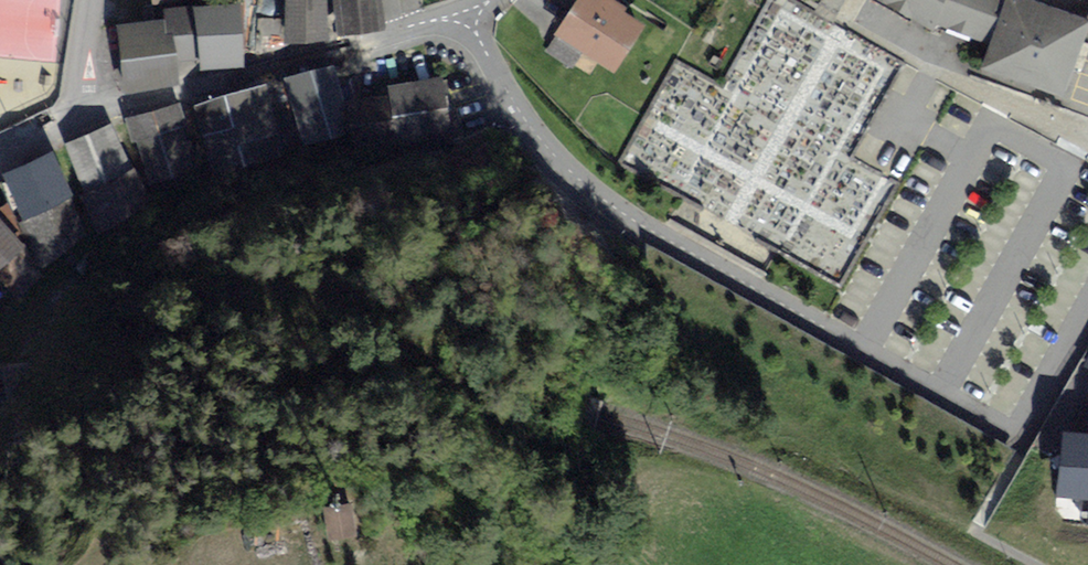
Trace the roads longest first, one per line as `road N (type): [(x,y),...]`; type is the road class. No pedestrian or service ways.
road 1 (residential): [(465,11),(523,117),(602,200),(1016,437)]
road 2 (residential): [(73,124),(465,11)]
road 3 (residential): [(90,0),(73,124)]

